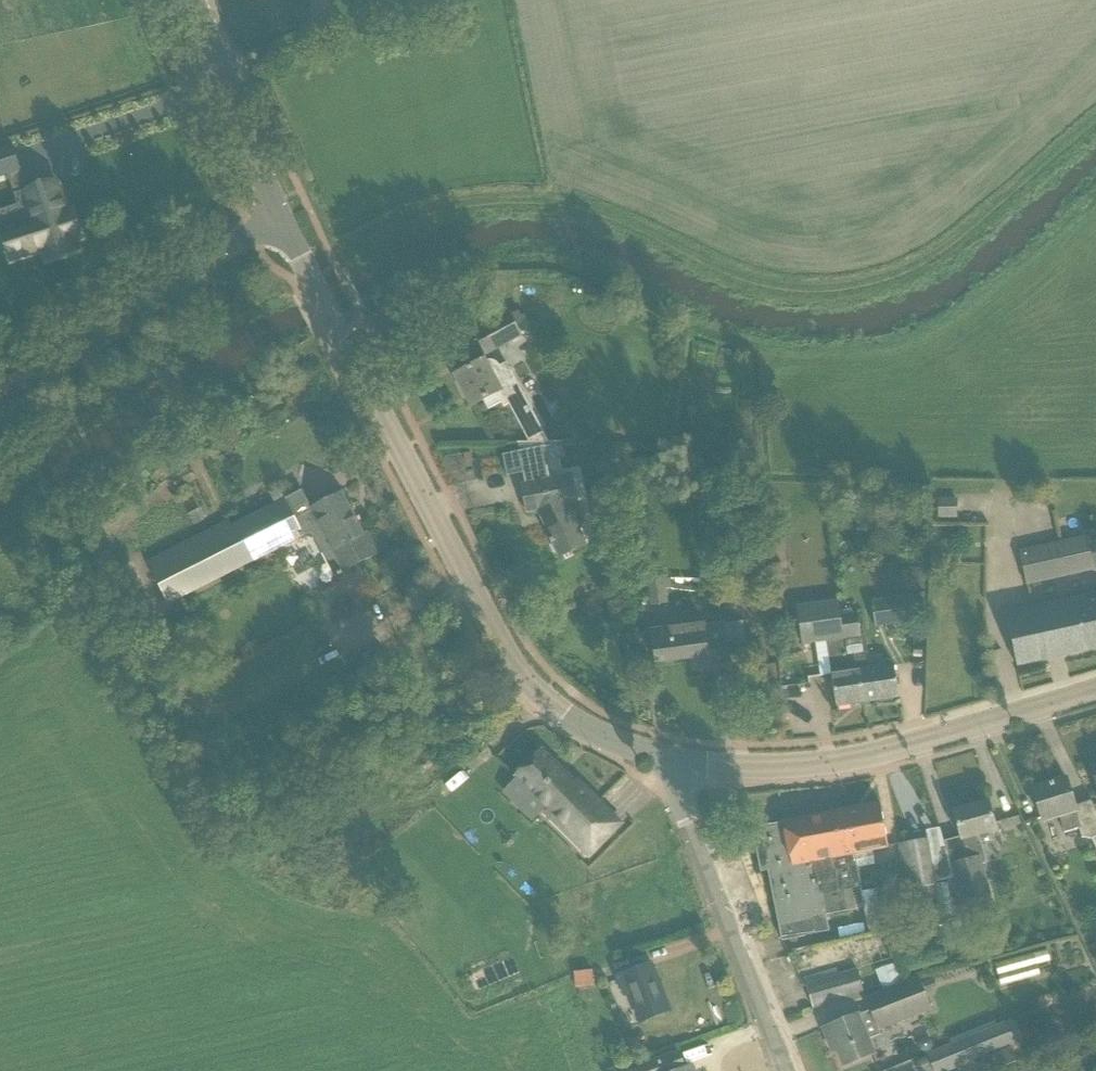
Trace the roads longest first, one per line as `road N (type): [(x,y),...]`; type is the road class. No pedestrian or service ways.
road 1 (tertiary): [(675,764),(577,726),(510,664),(277,215)]
road 2 (tertiary): [(675,764),(782,768),(851,758),(1095,691)]
road 3 (tertiary): [(0,403),(277,215)]
road 4 (unclassified): [(786,1070),(675,792),(675,764)]
road 5 (tertiary): [(277,215),(185,0)]

